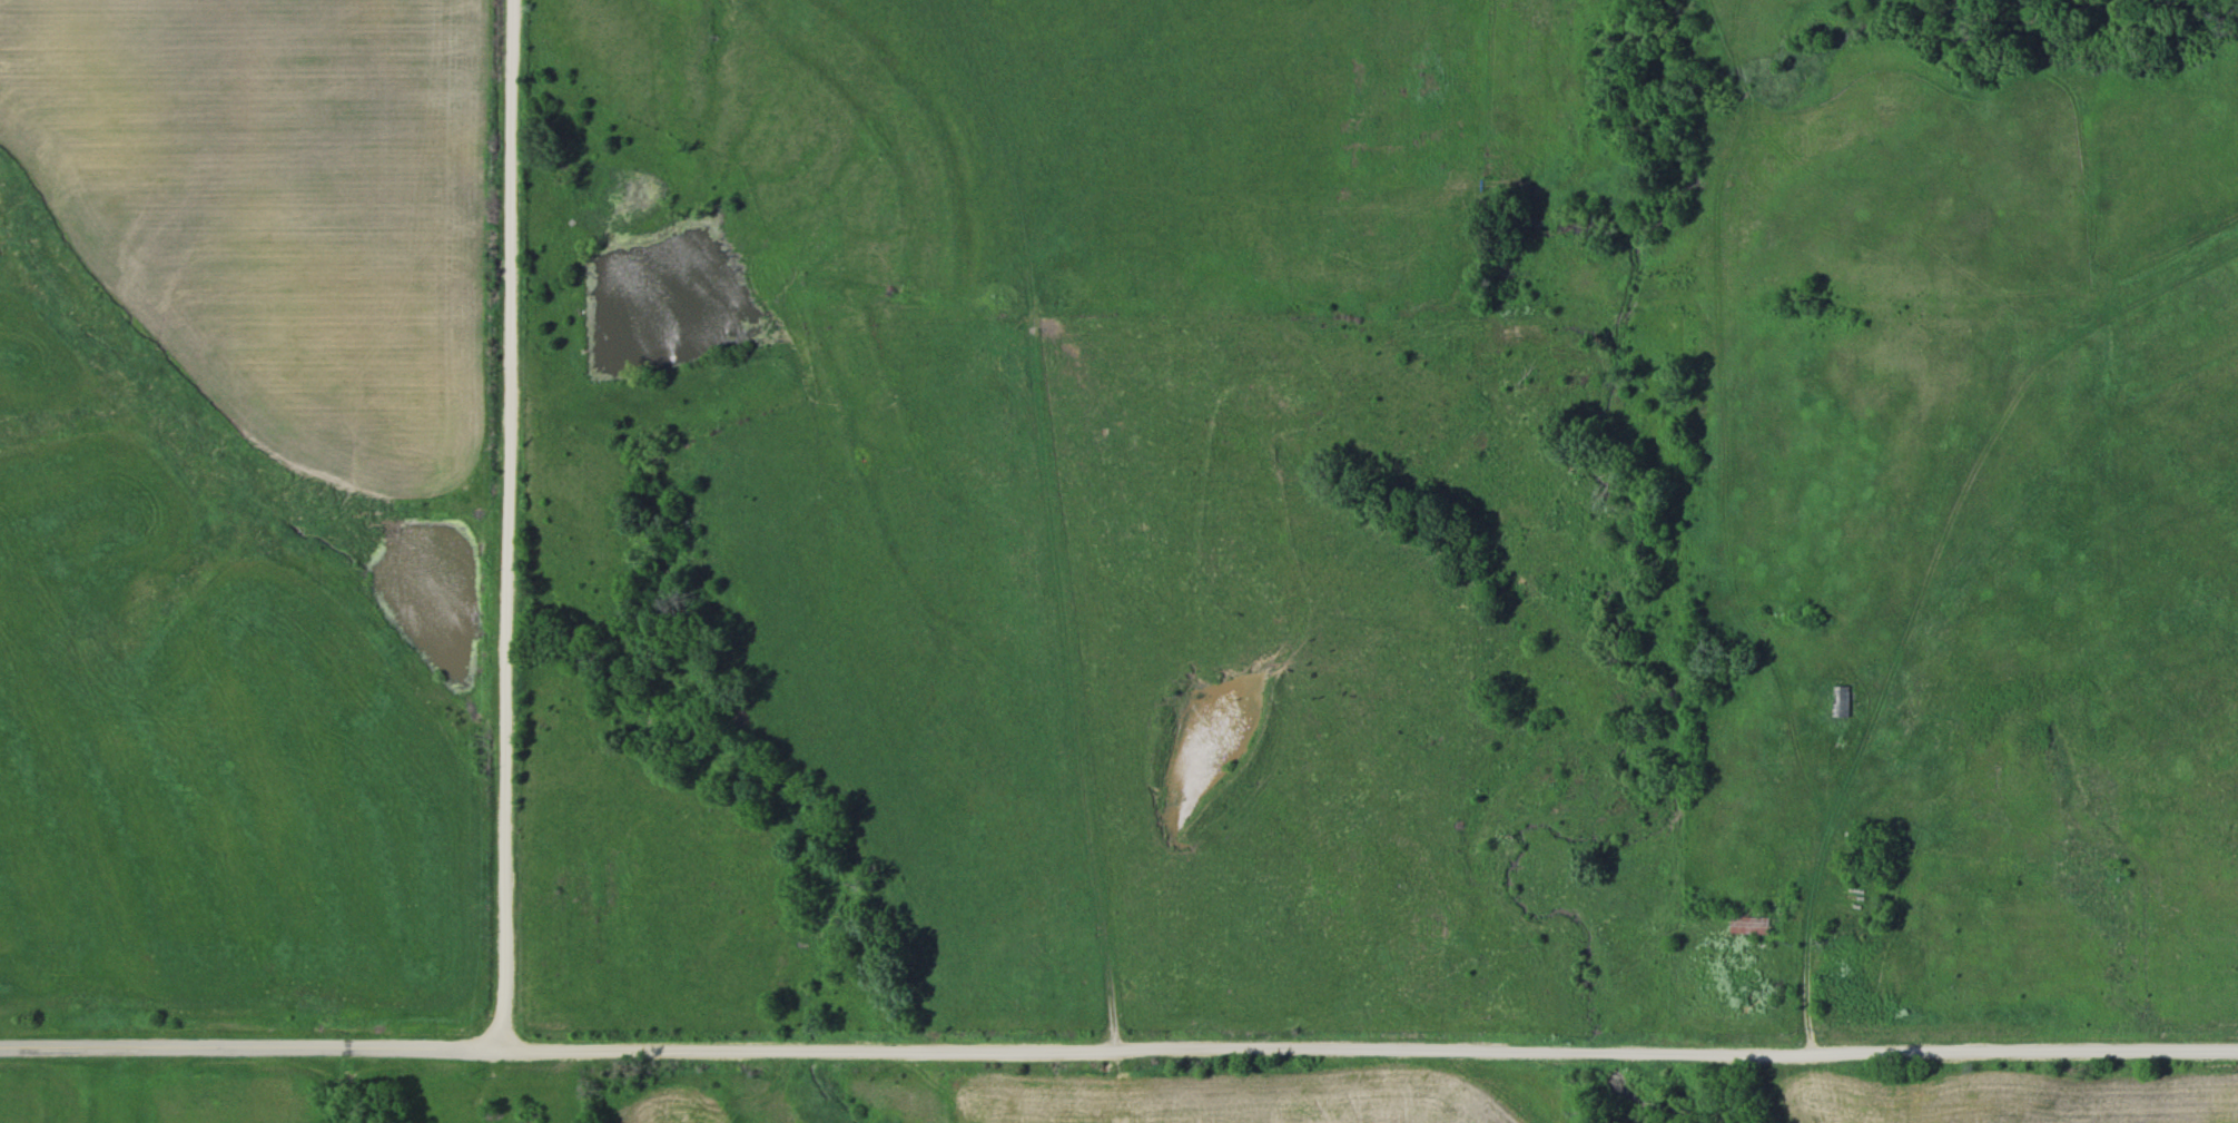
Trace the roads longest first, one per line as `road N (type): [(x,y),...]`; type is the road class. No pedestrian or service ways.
road 1 (residential): [(2237,1053),(505,1050)]
road 2 (residential): [(505,1050),(516,0)]
road 3 (residential): [(0,1047),(505,1050)]

